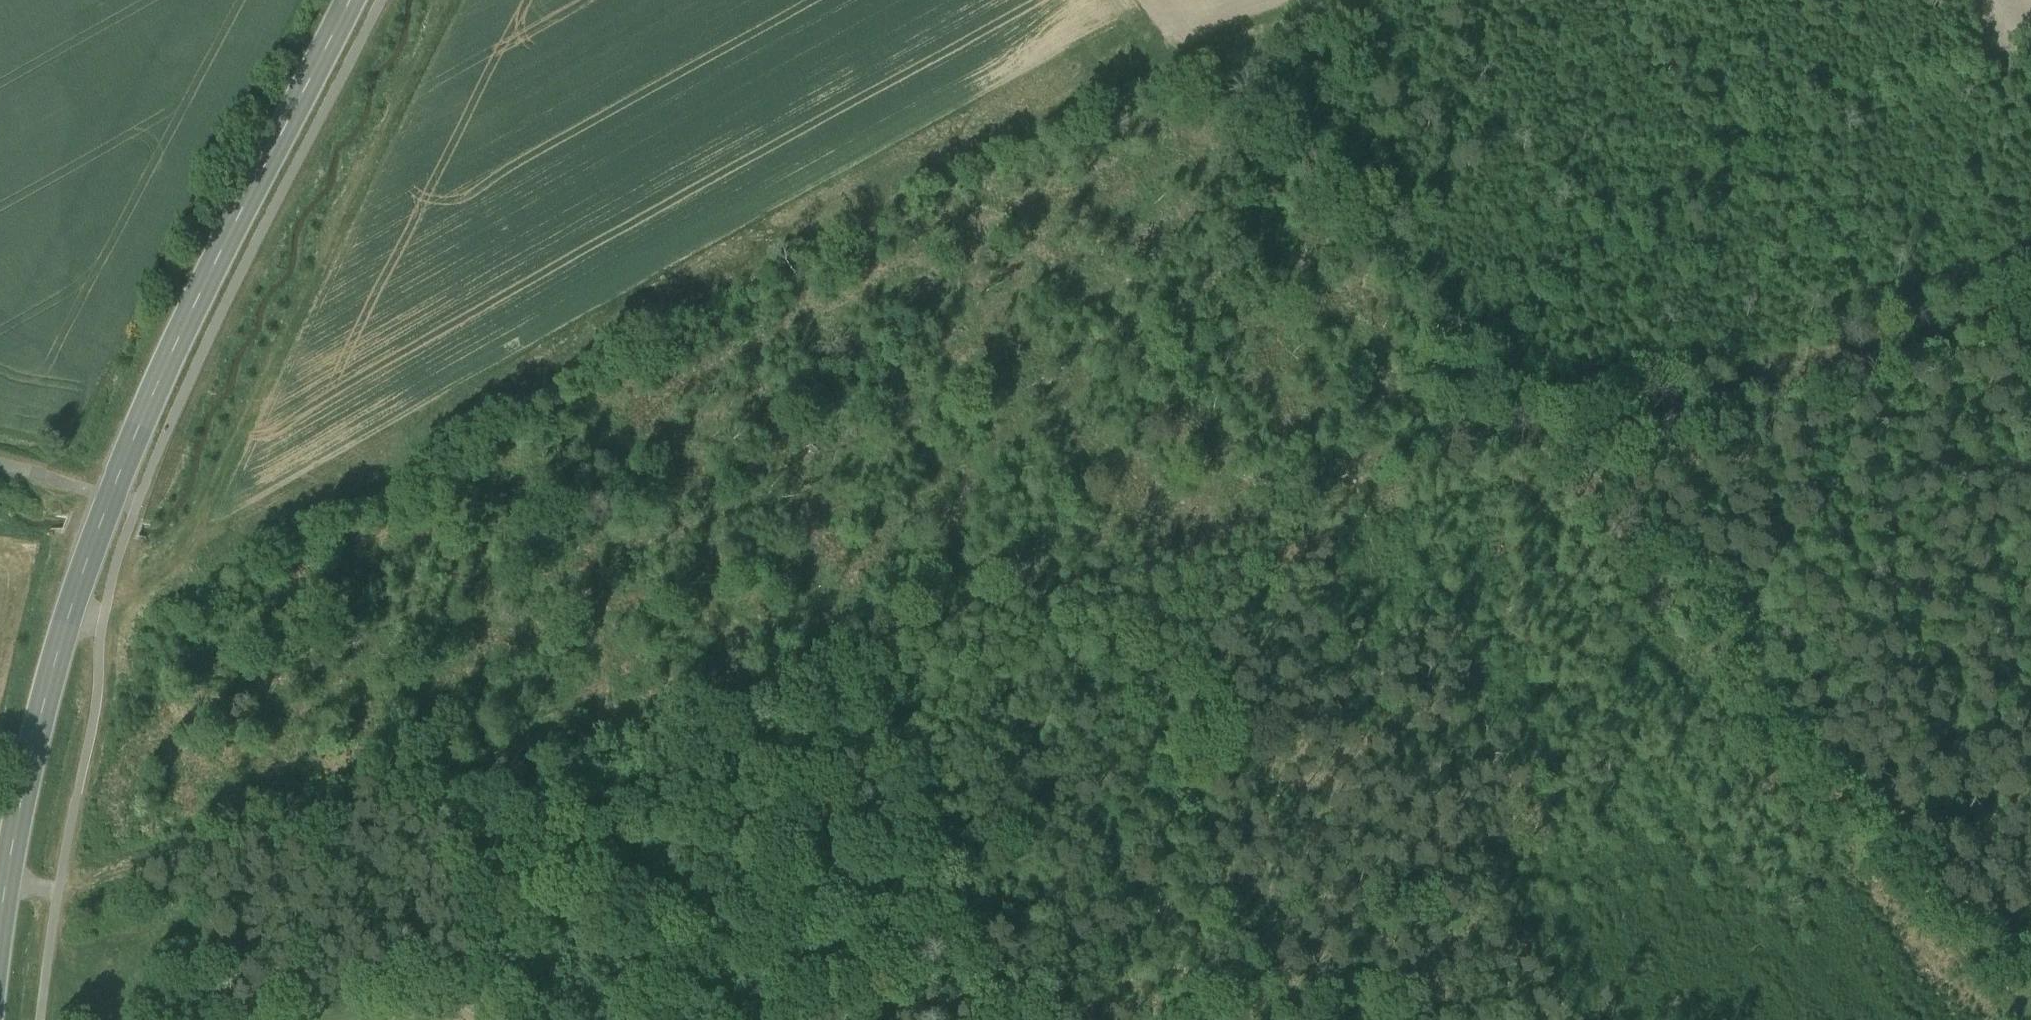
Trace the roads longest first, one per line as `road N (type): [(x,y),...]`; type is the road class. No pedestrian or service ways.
road 1 (primary): [(109,505),(217,255),(350,0)]
road 2 (primary): [(0,924),(35,728),(109,505)]

